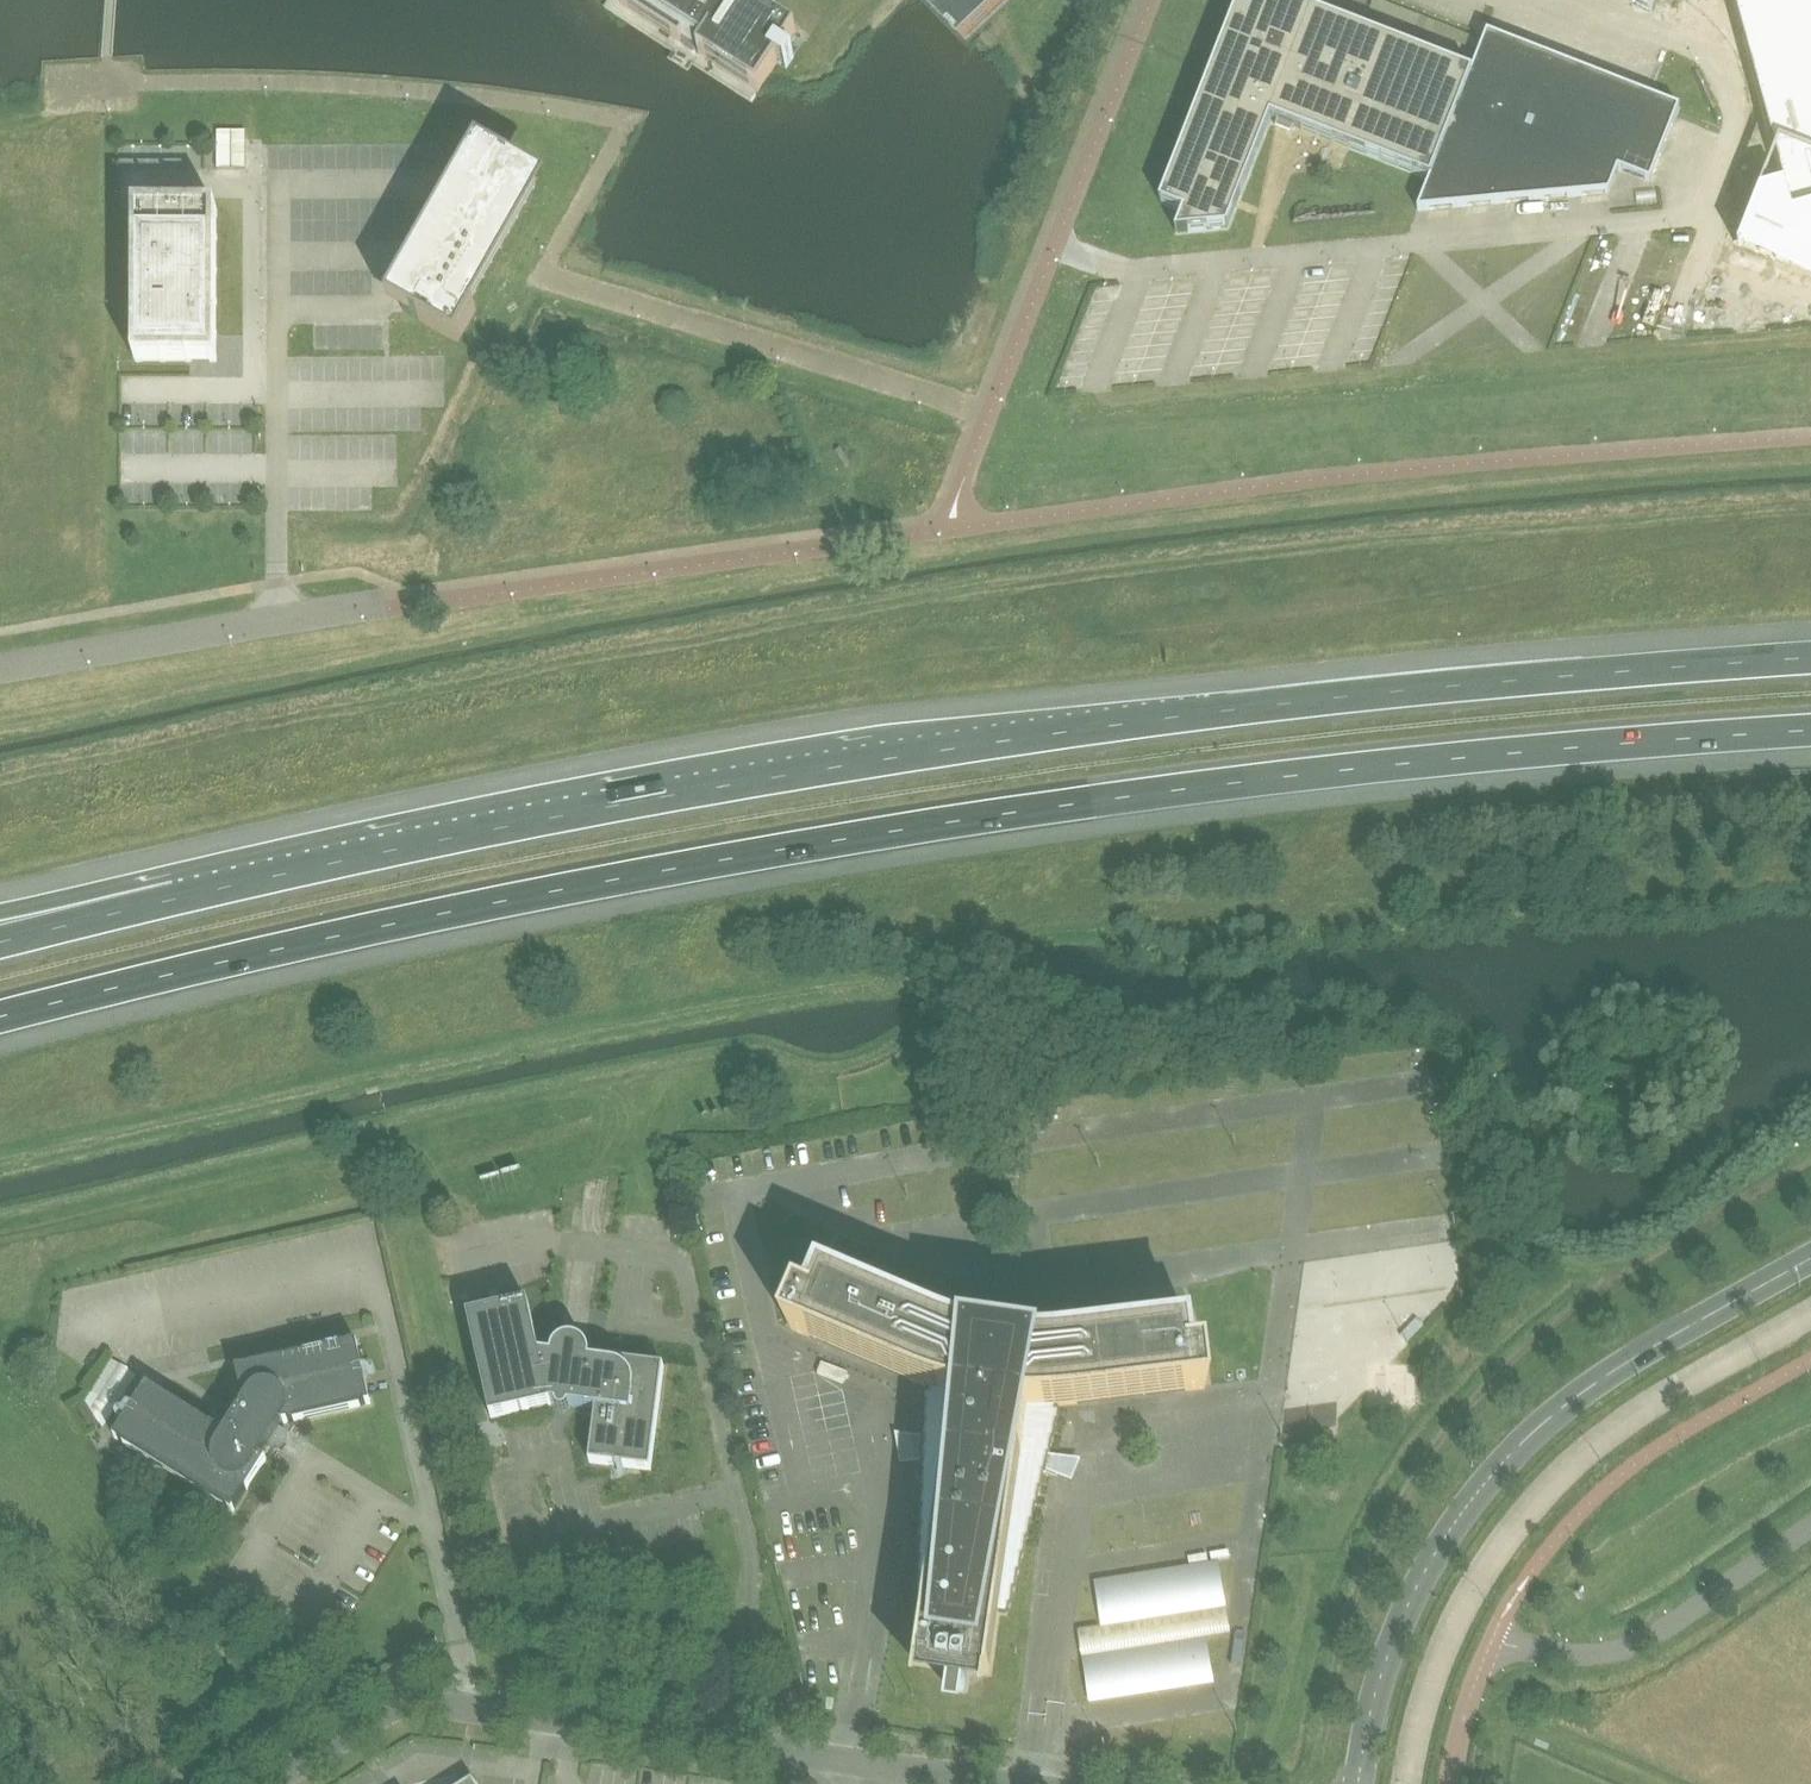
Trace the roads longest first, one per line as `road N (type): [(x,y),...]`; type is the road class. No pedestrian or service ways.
road 1 (motorway): [(0,1019),(592,883),(1055,807),(1544,751),(1810,733)]
road 2 (motorway): [(1810,658),(1358,695),(981,744),(442,840),(182,896)]
road 3 (unclassified): [(265,1783),(380,1711),(432,1701),(857,1759)]
road 4 (unclassified): [(954,529),(399,608)]
road 5 (unclassified): [(0,667),(372,603),(399,608)]
road 6 (tertiary): [(1810,1268),(1614,1379),(1526,1446),(1484,1496)]
road 7 (residential): [(1810,1526),(1646,1642),(1579,1656),(1492,1643)]
road 8 (tertiary): [(1360,1783),(1395,1637),(1484,1496)]
road 9 (unclassified): [(954,529),(1052,253)]
road 10 (unclassified): [(1052,253),(1148,0)]
road 11 (unclassified): [(1733,69),(1552,0)]
road 12 (motorway): [(182,896),(0,943)]
road 13 (motorway): [(182,896),(0,921)]
road 14 (unclassified): [(1022,1783),(857,1759)]
road 15 (residential): [(1449,1783),(1492,1643)]

